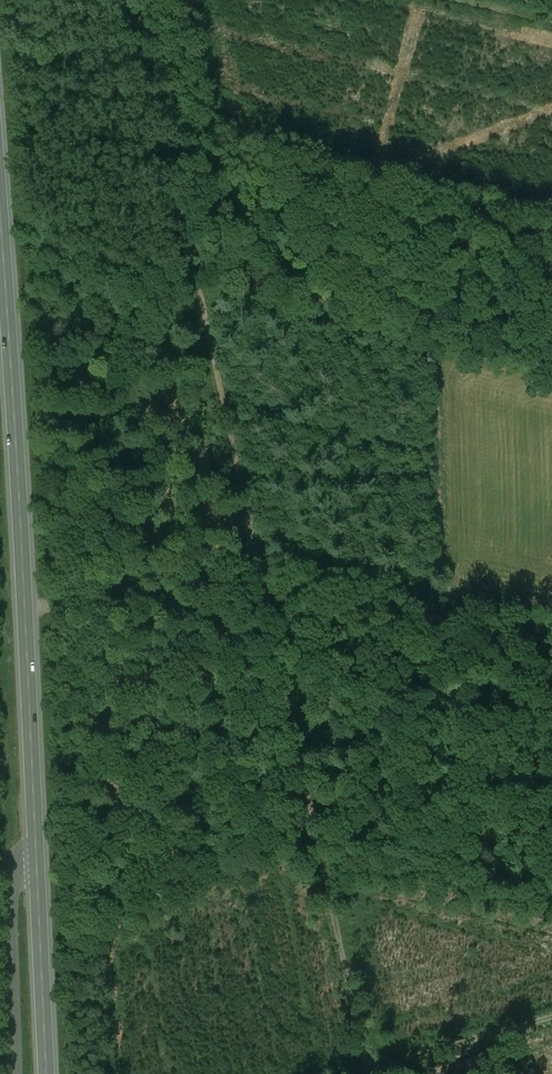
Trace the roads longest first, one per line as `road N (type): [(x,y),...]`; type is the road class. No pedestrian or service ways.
road 1 (track): [(368,1073),(138,0)]
road 2 (primary): [(0,194),(47,1073)]

